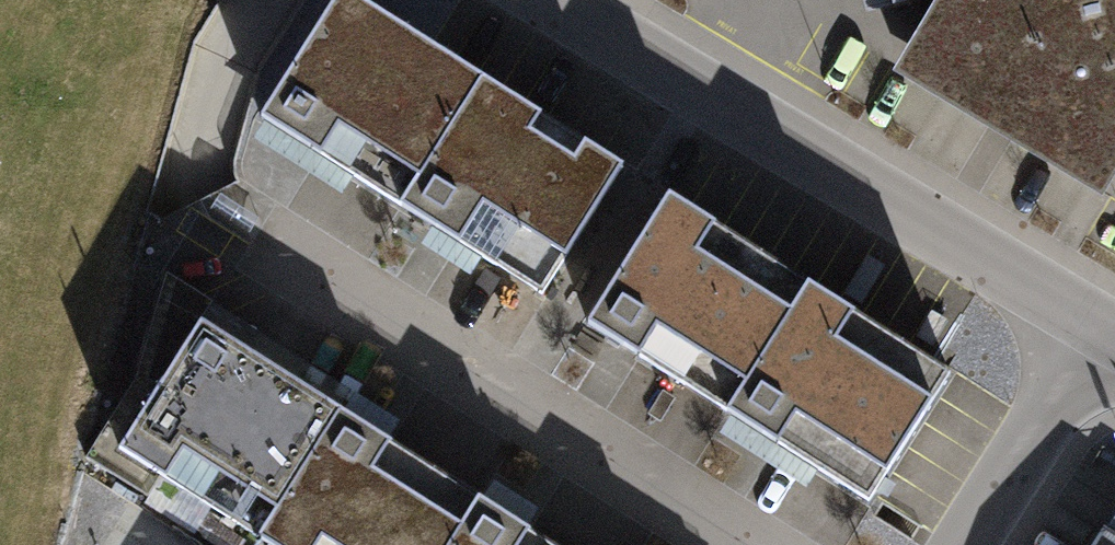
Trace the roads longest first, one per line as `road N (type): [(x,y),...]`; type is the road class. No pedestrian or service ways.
road 1 (residential): [(1099,327),(558,0)]
road 2 (residential): [(1099,327),(969,544)]

